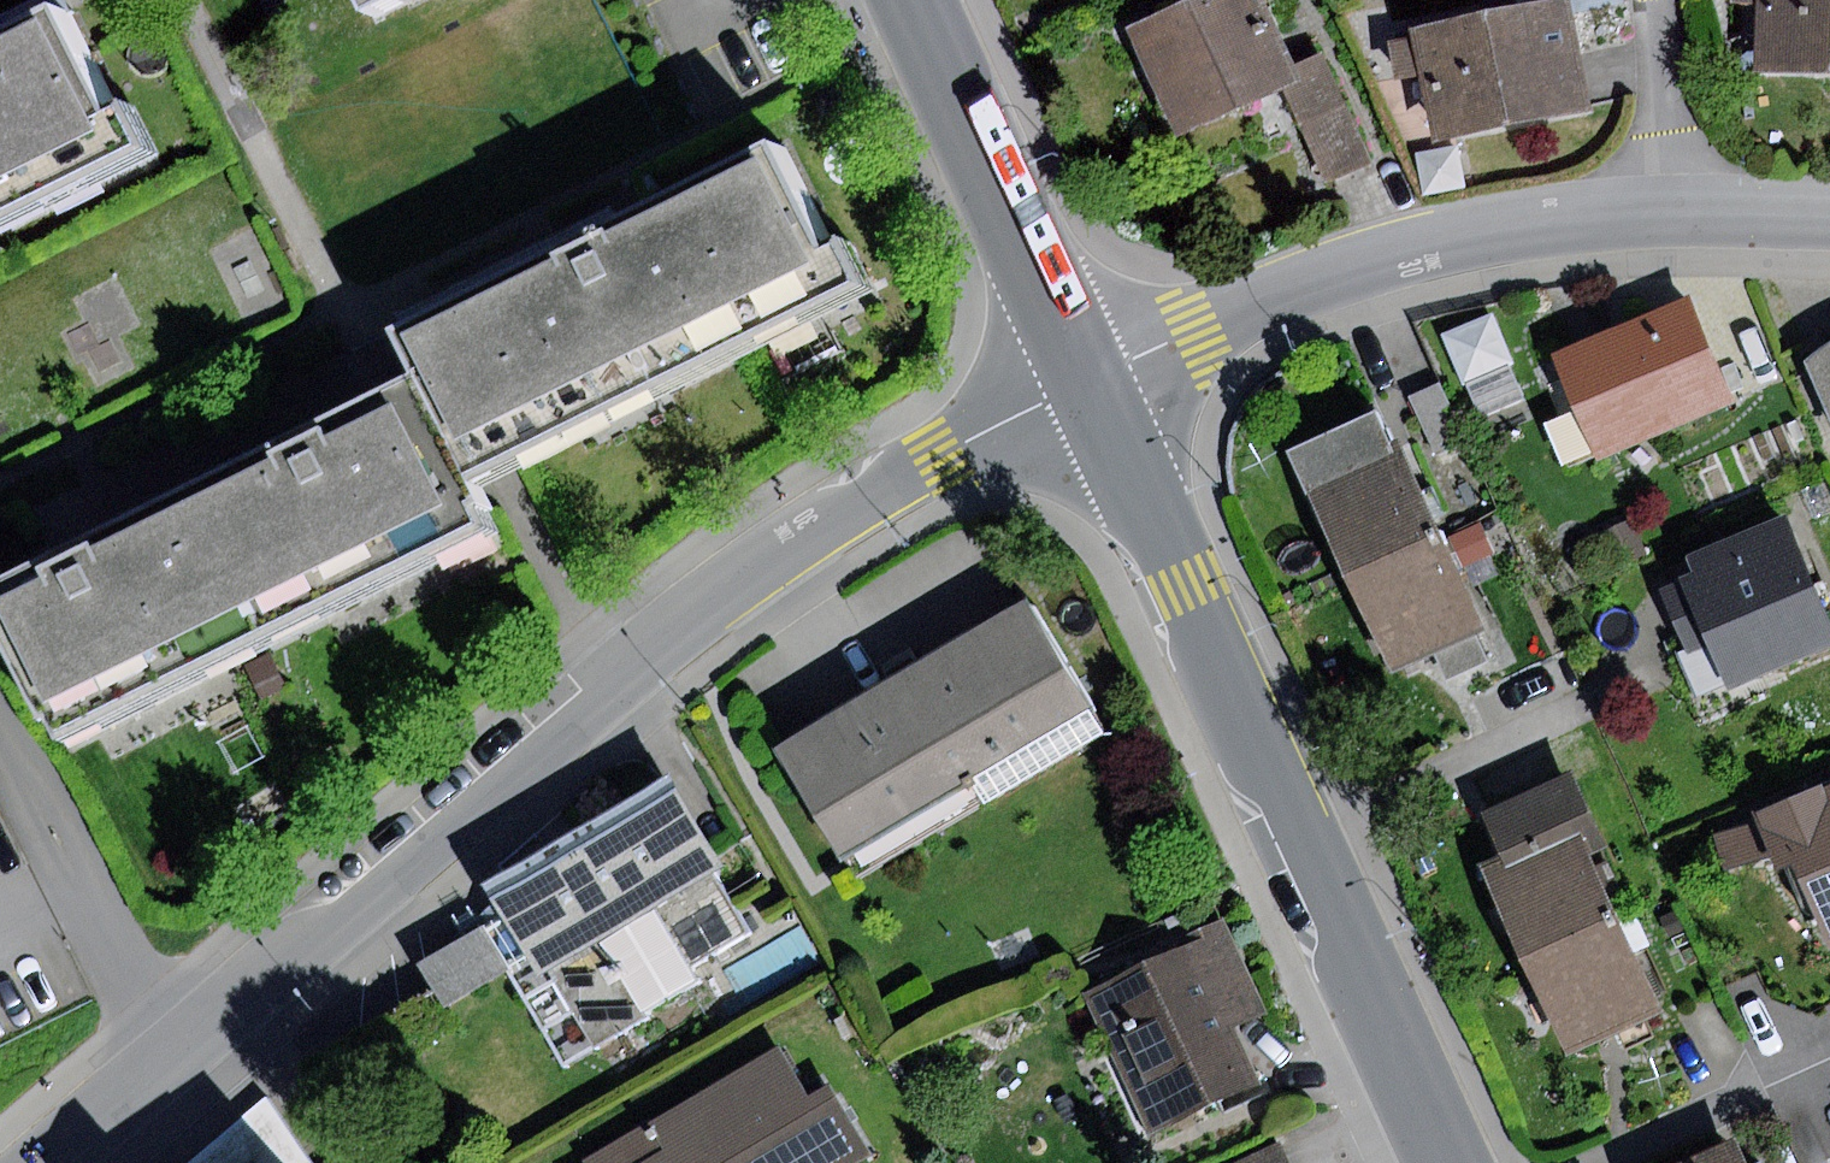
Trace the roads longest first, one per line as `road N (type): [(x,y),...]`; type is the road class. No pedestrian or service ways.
road 1 (residential): [(51,1162),(617,688),(690,618),(934,456),(1088,381)]
road 2 (residential): [(1088,381),(1449,1162)]
road 3 (residential): [(1088,381),(1385,260),(1492,232),(1667,213)]
road 4 (residential): [(913,0),(1088,381)]
road 5 (residential): [(1667,213),(1656,0)]
road 6 (residential): [(1667,213),(1829,217)]

